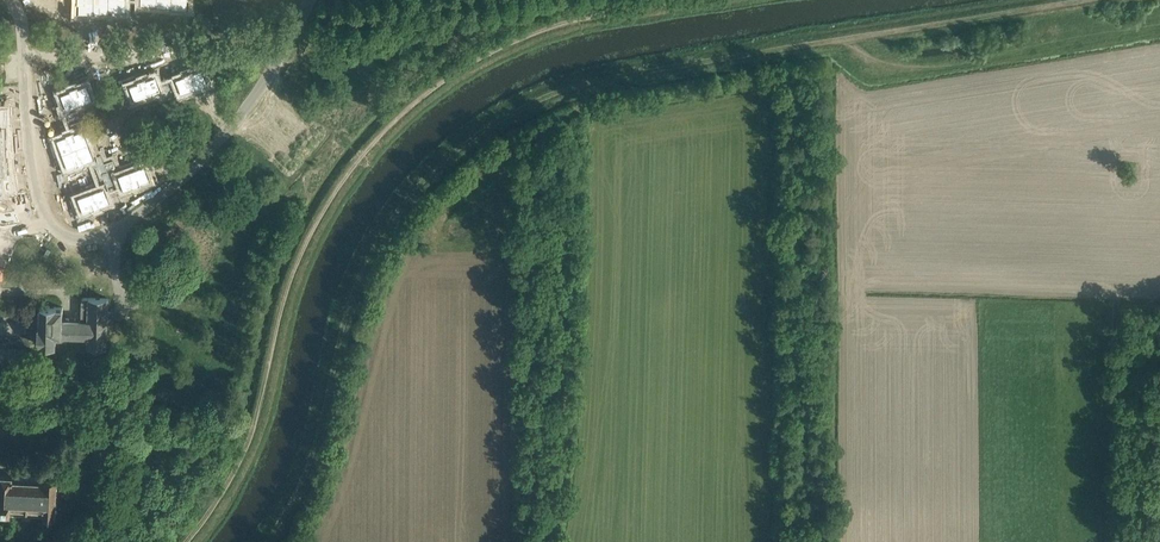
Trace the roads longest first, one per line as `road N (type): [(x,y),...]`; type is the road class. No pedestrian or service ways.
road 1 (track): [(275,541),(301,512),(358,277),(403,201),(487,127),(571,87),(614,77),(1077,0)]
road 2 (track): [(186,541),(255,431),(294,278),(318,224),(393,122),(432,87),(520,42),(582,20),(694,0)]
road 3 (residential): [(299,23),(217,147),(110,234),(97,236)]
road 4 (residential): [(24,54),(77,59),(299,23)]
road 5 (residential): [(97,236),(58,235),(36,195),(24,54)]
road 6 (residential): [(0,292),(99,294),(117,286),(108,241),(97,236)]

